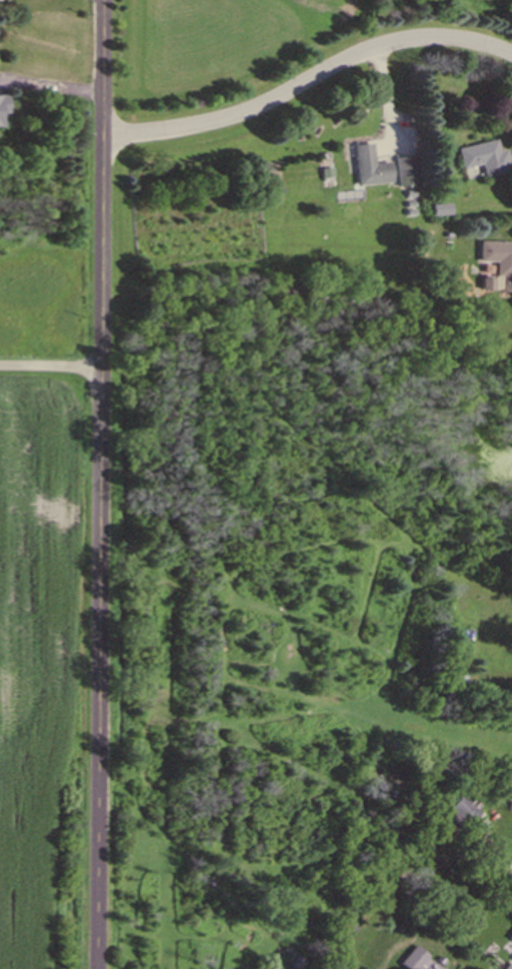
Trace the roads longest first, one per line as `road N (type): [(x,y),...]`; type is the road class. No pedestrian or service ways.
road 1 (residential): [(97,968),(101,0)]
road 2 (residential): [(100,133),(204,123),(380,46),(420,38),(452,38),(511,57)]

